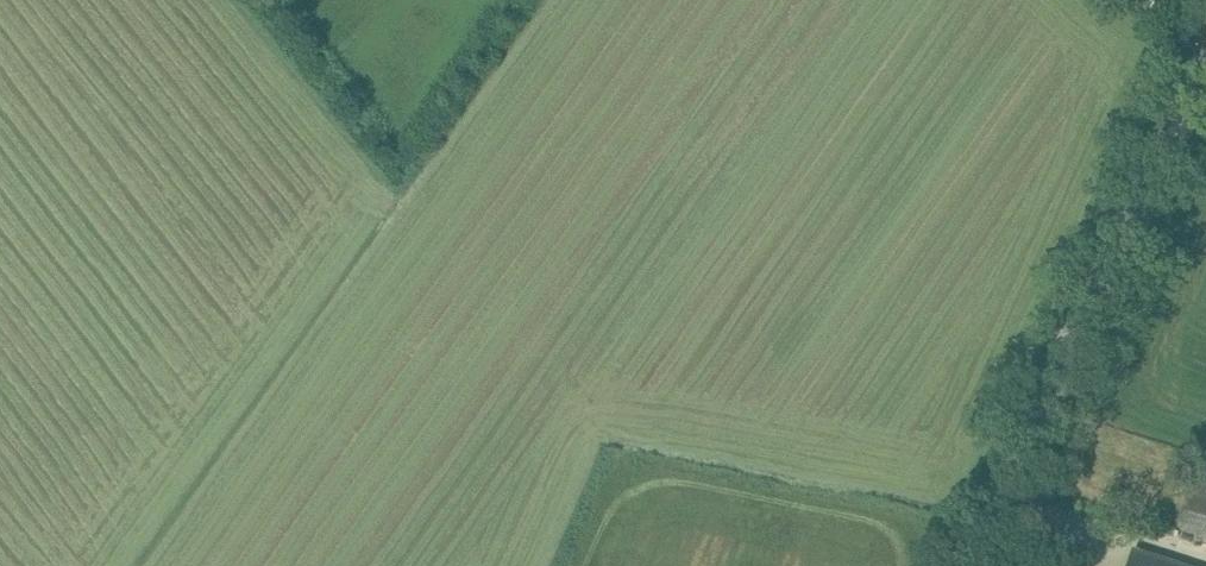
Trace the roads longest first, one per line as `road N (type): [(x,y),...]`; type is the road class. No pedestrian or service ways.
road 1 (tertiary): [(974,565),(1205,60)]

